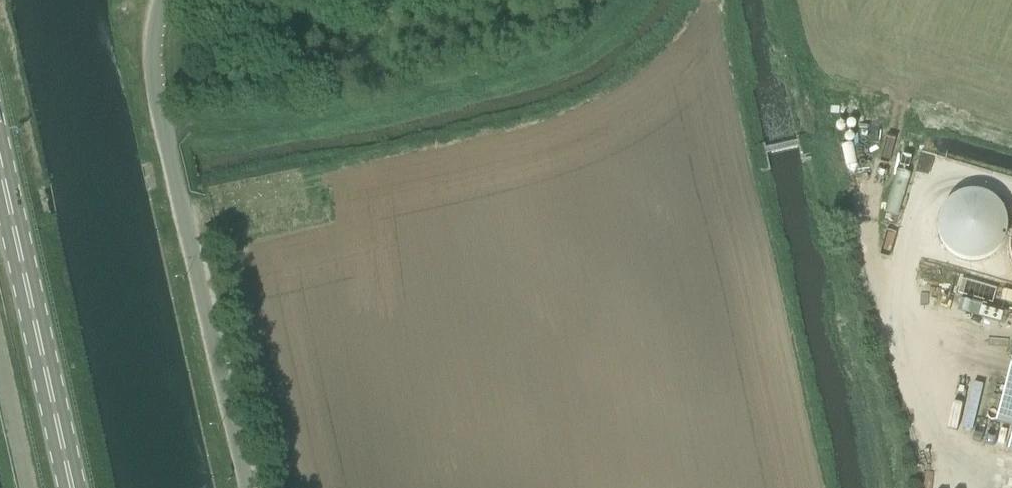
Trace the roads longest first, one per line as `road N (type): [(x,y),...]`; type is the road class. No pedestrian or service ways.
road 1 (track): [(639,0),(592,47),(538,74),(346,117),(229,133),(168,133)]
road 2 (unclassified): [(248,487),(155,76),(152,27),(160,0)]
road 3 (primary): [(70,487),(0,156)]
road 4 (unclassified): [(0,350),(29,487)]

